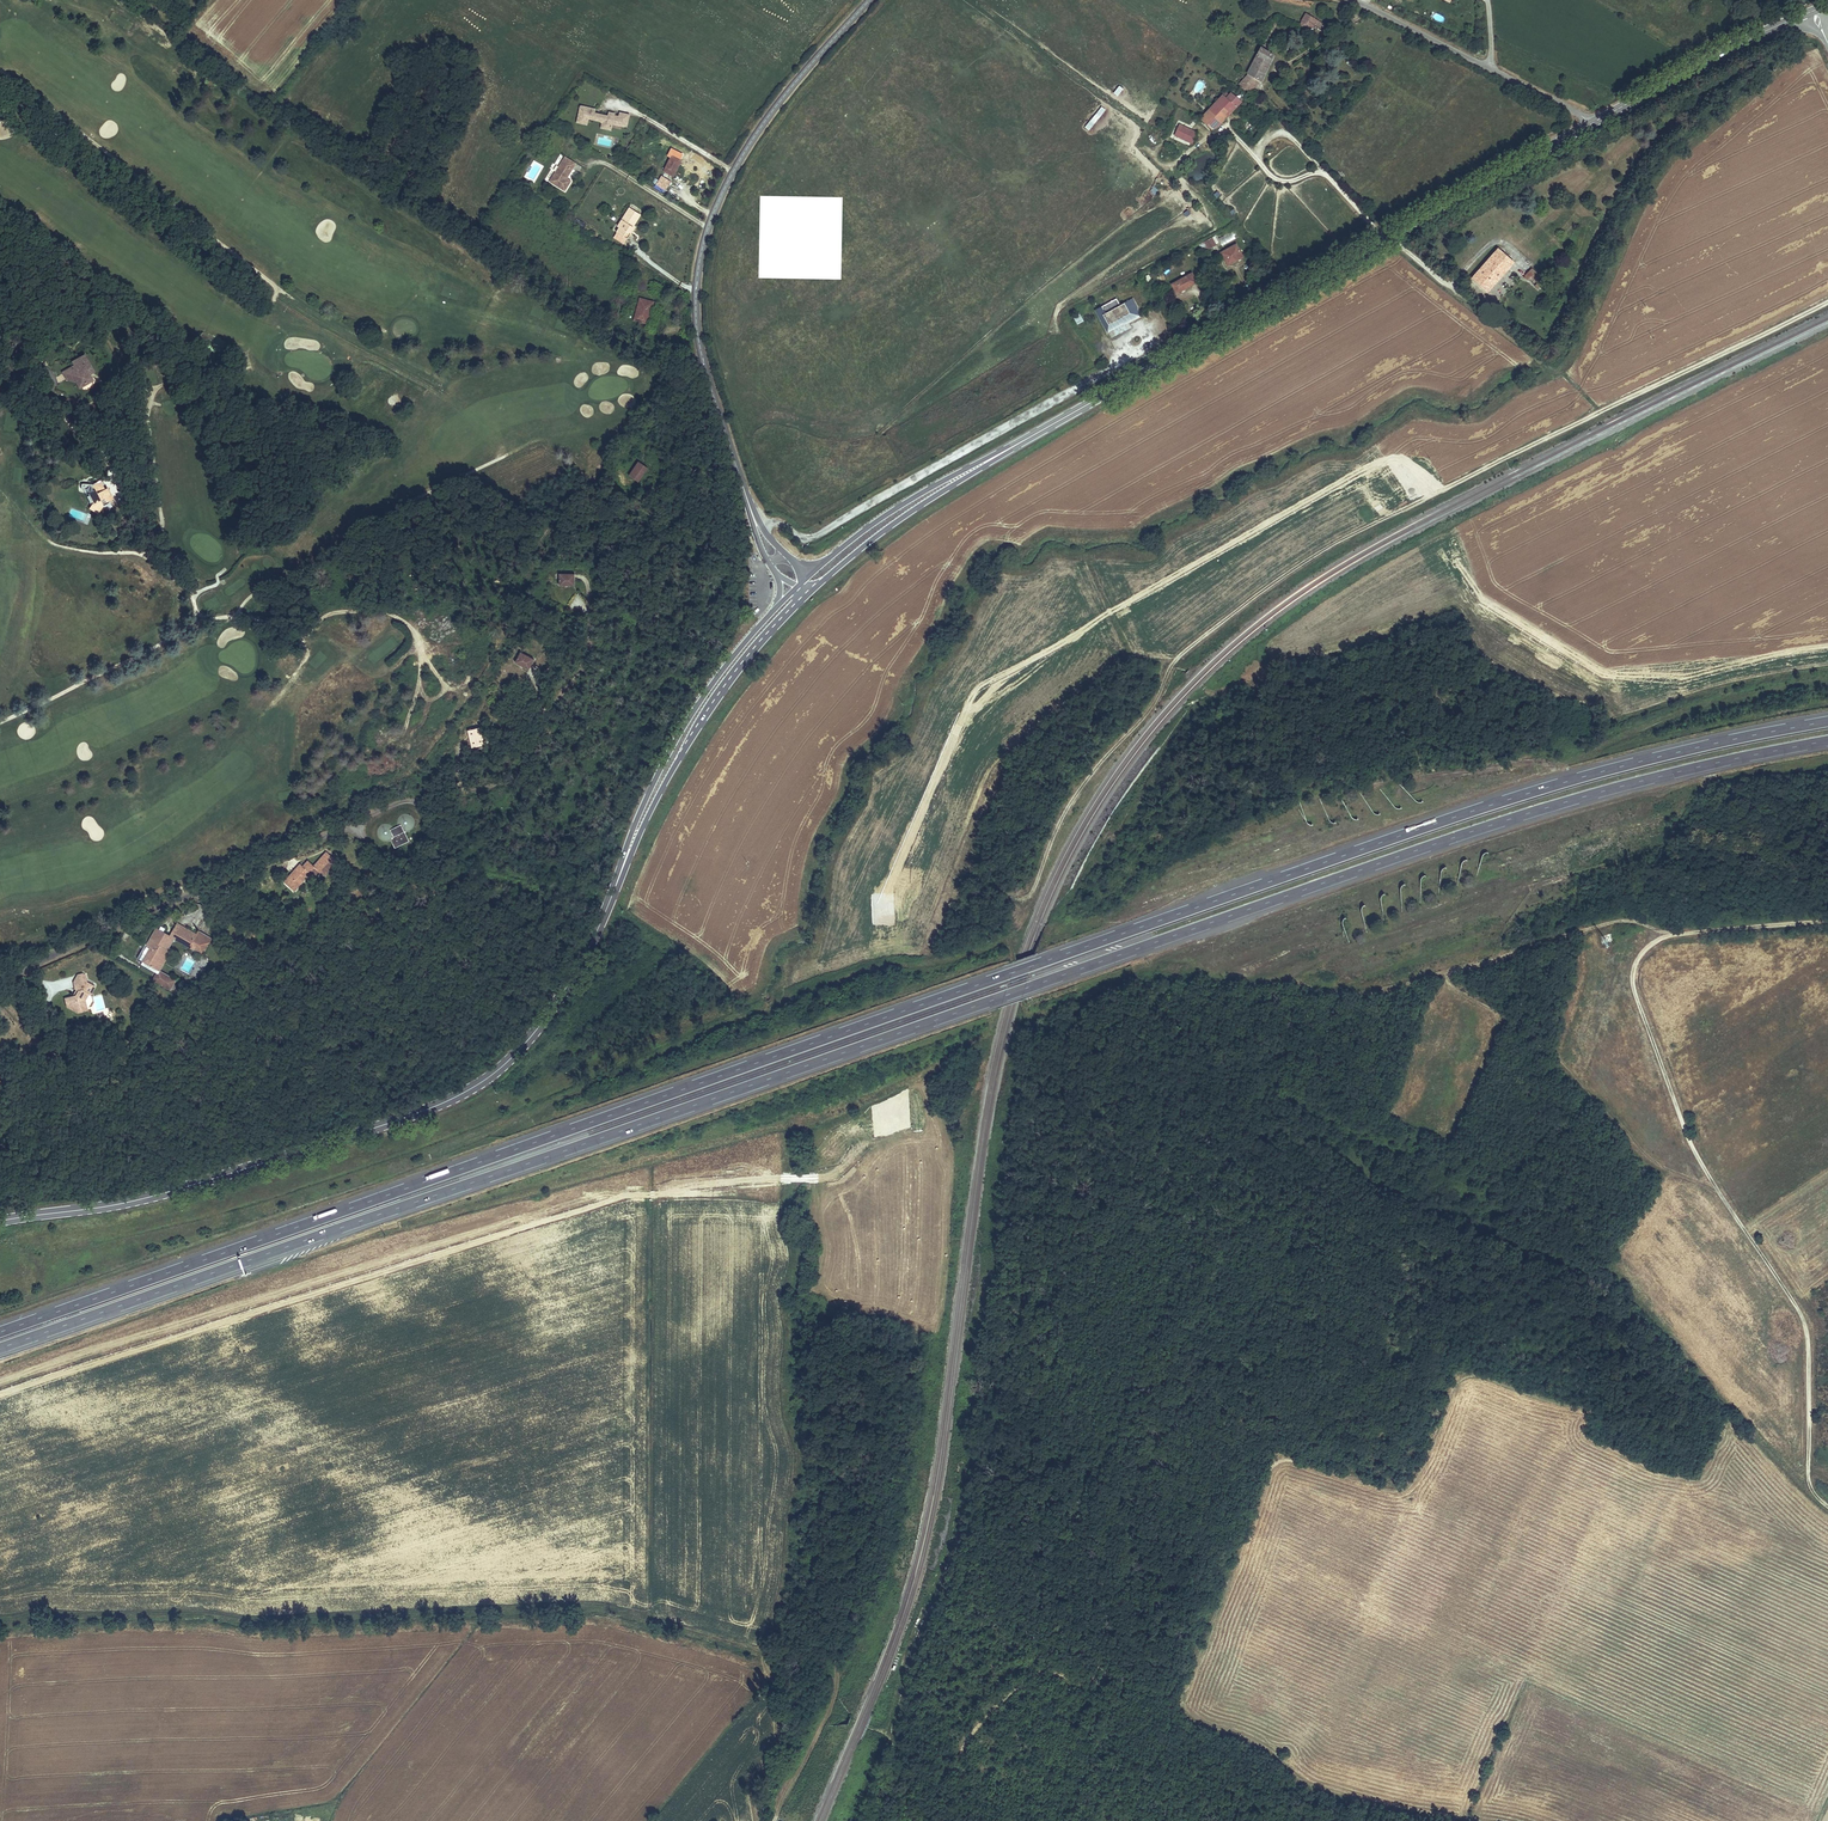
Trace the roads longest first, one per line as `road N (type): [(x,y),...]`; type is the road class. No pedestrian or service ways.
road 1 (motorway): [(1827,722),(1611,769),(1414,831),(0,1332)]
road 2 (motorway): [(0,1348),(1508,820),(1827,740)]
road 3 (track): [(0,1616),(224,1613),(262,1620),(572,1604),(653,1610),(665,1623),(763,1652),(777,1730),(750,1786),(755,1820)]
road 4 (track): [(1809,1479),(1729,1411),(1668,1438),(1647,1437),(1590,1407),(1463,1375),(1410,1492),(1290,1457),(1274,1465),(1187,1679),(1186,1714)]
road 5 (track): [(1827,1506),(1809,1479),(1805,1325),(1689,1135),(1633,983),(1641,953),(1667,936),(1827,921)]
road 6 (track): [(1598,413),(1332,544),(1184,652),(1150,709),(1079,790),(1029,897)]
road 7 (primary): [(617,880),(558,1006),(513,1057),(462,1093),(196,1184),(0,1222)]
road 8 (primary): [(1591,123),(950,482)]
road 9 (track): [(1261,108),(1387,236),(1598,413),(1827,302)]
road 10 (tertiary): [(746,497),(702,354),(699,263),(716,204),(759,128),(869,0)]
road 11 (unclassified): [(0,975),(360,824)]
road 12 (primary): [(617,880),(715,700),(809,590)]
road 13 (track): [(947,1820),(948,1771),(960,1751),(1029,1679),(1087,1679),(1097,1669),(1163,1690),(1186,1714)]
road 14 (track): [(1667,936),(1628,920),(1602,922),(1360,993)]
road 15 (primary): [(777,607),(677,739),(617,880)]
road 16 (track): [(1459,1820),(1338,1794),(1186,1714)]
road 17 (track): [(1715,1187),(1635,1151),(1567,1067),(1494,1009)]
road 18 (track): [(774,1820),(823,1721),(841,1717),(887,1734),(906,1786),(938,1820)]
road 19 (primary): [(1803,16),(1591,123)]
road 20 (track): [(1446,973),(1453,988),(1499,1018),(1458,1122),(1436,1135)]
road 21 (primary): [(809,590),(950,482)]
road 22 (primary): [(950,482),(892,511),(822,565)]
road 23 (tertiary): [(1357,0),(1490,65)]

